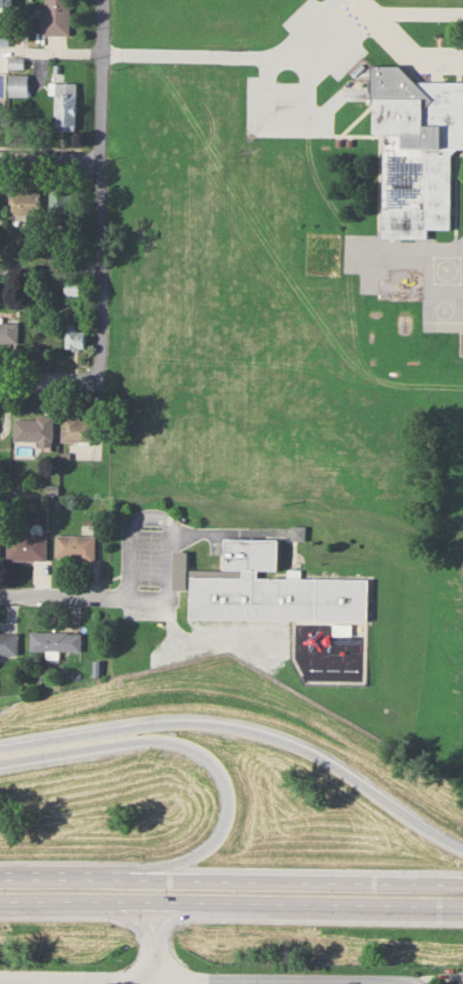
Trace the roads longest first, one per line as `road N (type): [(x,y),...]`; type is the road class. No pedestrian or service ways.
road 1 (motorway): [(462,850),(320,757),(242,728),(176,722),(0,747)]
road 2 (motorway): [(462,883),(0,878)]
road 3 (motorway): [(0,899),(462,904)]
road 4 (motorway): [(0,762),(154,740),(189,748),(219,771),(227,814),(203,850),(163,866),(67,877)]
road 5 (residential): [(99,377),(102,0)]
road 6 (residential): [(152,979),(415,983)]
road 7 (residential): [(0,591),(147,591),(146,528)]
road 8 (tertiary): [(0,978),(152,979)]

